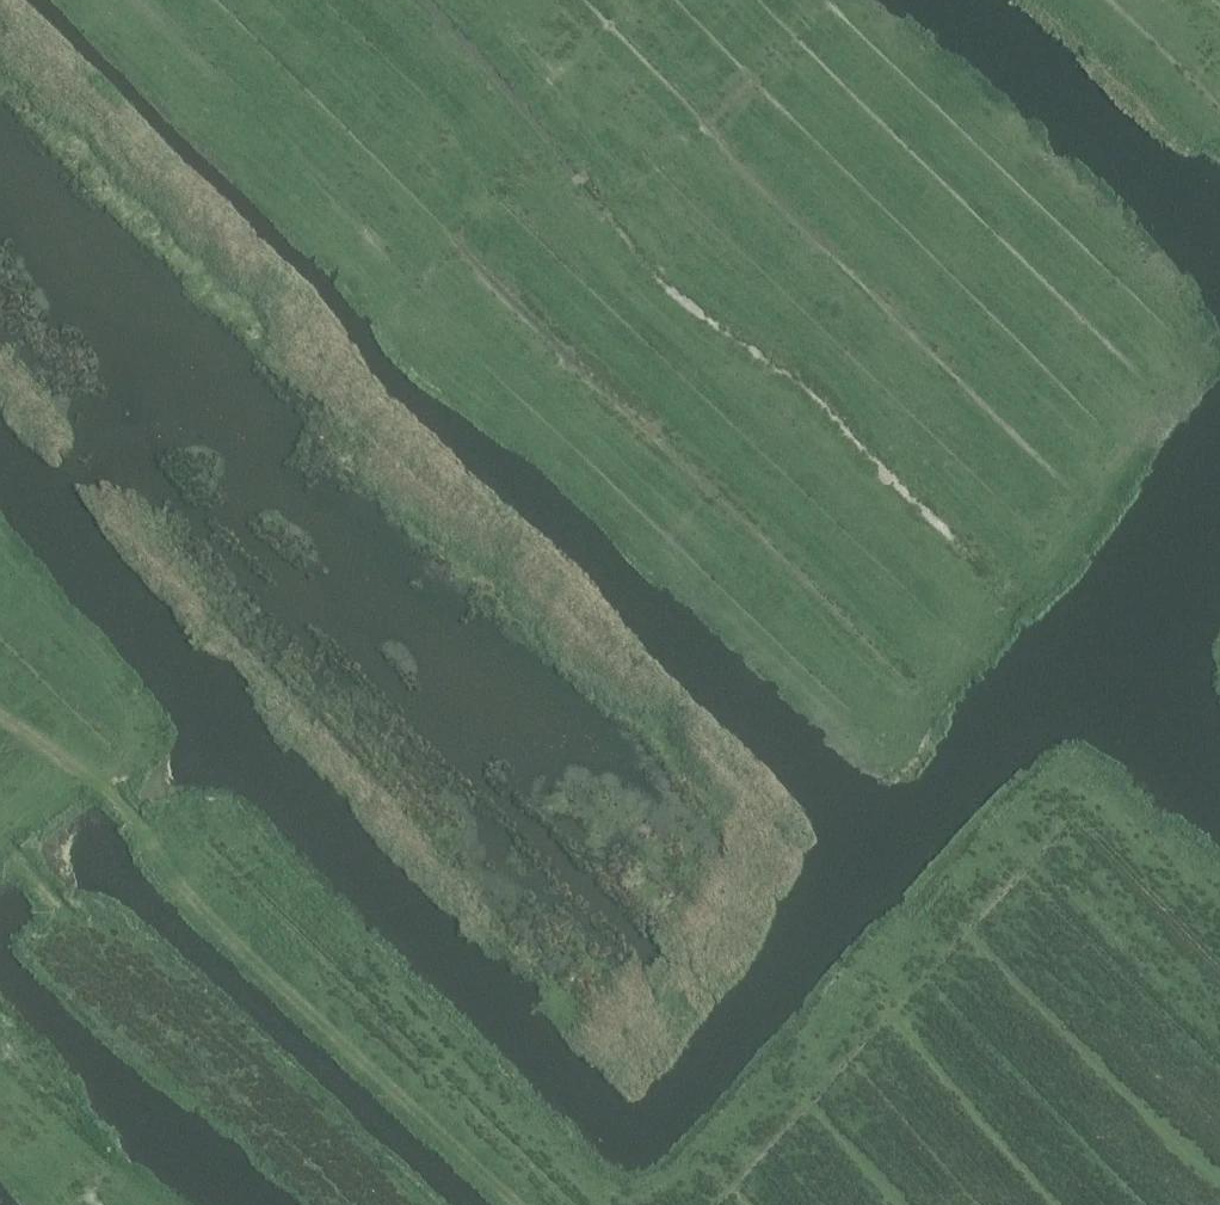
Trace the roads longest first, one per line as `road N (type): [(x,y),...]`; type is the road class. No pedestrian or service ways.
road 1 (track): [(299,991),(135,815),(0,720)]

